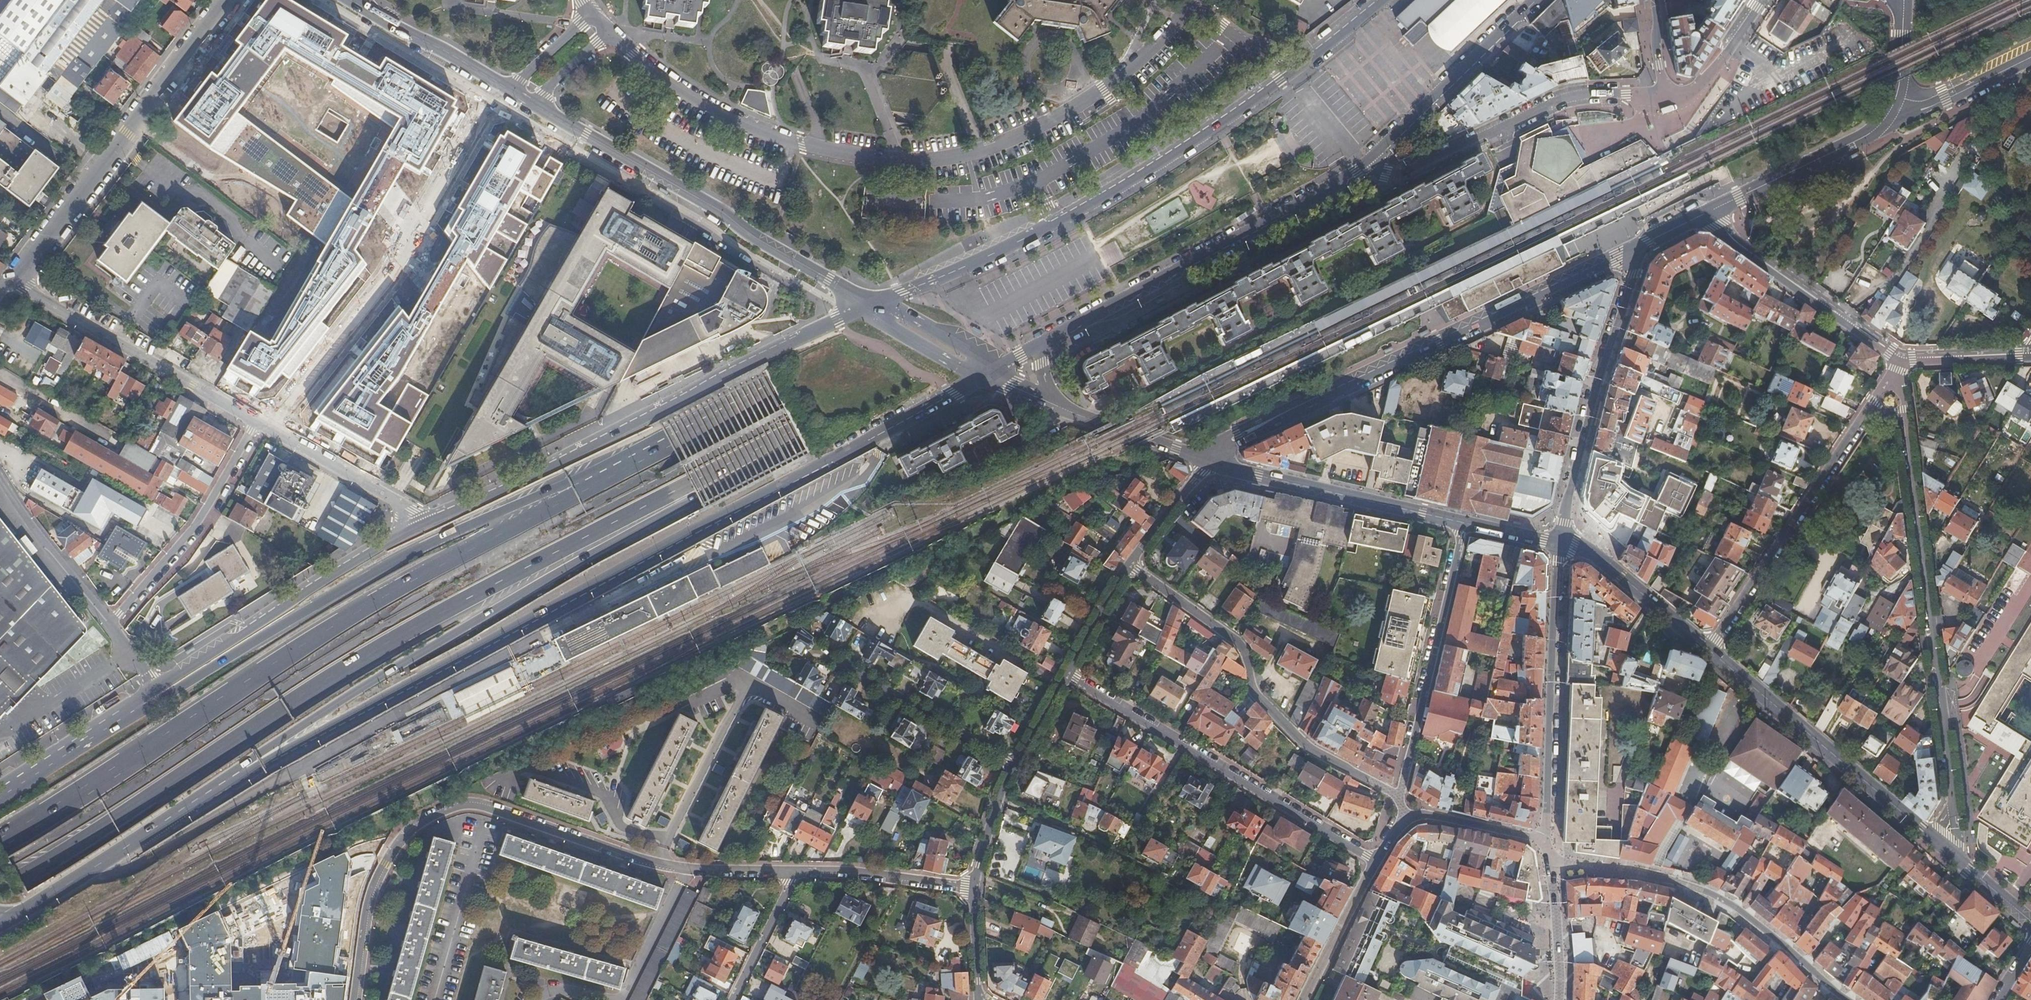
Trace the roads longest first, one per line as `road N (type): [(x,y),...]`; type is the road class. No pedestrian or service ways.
road 1 (motorway): [(1401,0),(1270,107),(1091,219),(582,491)]
road 2 (motorway): [(0,891),(362,656),(795,430)]
road 3 (tertiary): [(245,775),(988,374)]
road 4 (motorway): [(795,430),(1119,252),(1291,136),(1451,0)]
road 5 (motorway): [(582,491),(272,662),(0,843)]
road 6 (residential): [(1190,6),(1141,57),(1081,101),(998,144),(932,159),(854,156),(760,131),(716,112),(607,36)]
road 7 (motorway): [(245,775),(307,721),(754,468),(795,430)]
road 8 (residential): [(356,999),(371,888),(391,848),(414,824),(457,804),(489,807),(666,866),(792,873)]
road 9 (motorway): [(582,491),(550,491),(440,539),(158,701),(125,710)]
road 10 (tertiary): [(872,305),(421,525)]
road 11 (tertiary): [(1629,251),(1270,420),(1207,464)]
road 12 (residential): [(1897,371),(1954,798)]
road 13 (residential): [(271,430),(411,242),(502,87)]
road 14 (residential): [(872,305),(531,104)]
road 15 (tertiary): [(1039,345),(1368,161)]
road 16 (residential): [(1128,566),(1241,646),(1254,692),(1303,743),(1400,797)]
road 17 (residential): [(1376,861),(1065,675)]
road 18 (residential): [(9,280),(230,0)]
road 19 (residential): [(1897,371),(1709,651)]
road 20 (residential): [(1849,999),(1753,919),(1704,891),(1648,873),(1552,861)]
road 21 (residential): [(1665,95),(1560,100),(1395,175),(1368,161)]
road 22 (tertiary): [(421,525),(157,688)]
road 23 (tertiary): [(1558,544),(1631,286),(1629,251)]
road 24 (tertiary): [(1545,840),(1558,544)]
road 25 (tertiary): [(1931,838),(1709,651)]
road 26 (residential): [(9,280),(257,421)]
road 27 (secondary): [(1296,69),(1179,151),(1057,223)]
road 28 (residential): [(1464,523),(1400,797)]
road 29 (tertiary): [(19,912),(245,775)]
road 30 (tertiary): [(1464,523),(1207,464)]
road 31 (residential): [(257,421),(191,532),(109,625)]
road 32 (residential): [(1705,214),(1720,234),(1899,361)]
road 33 (tertiary): [(1368,161),(1538,0)]
road 34 (tertiary): [(1894,99),(1861,139),(1705,214)]
road 35 (secondary): [(1057,223),(872,305)]
road 36 (residential): [(845,665),(1016,765)]
road 37 (tertiary): [(1709,651),(1616,571),(1558,544)]
road 38 (residential): [(792,873),(974,887)]
road 39 (residential): [(109,625),(0,481)]
road 40 (residential): [(271,430),(392,499),(421,525)]
road 41 (residential): [(502,87),(351,0)]
road 42 (tertiary): [(1207,464),(1054,405)]
road 43 (residential): [(1376,861),(1304,999)]
road 44 (tertiary): [(125,710),(0,795)]
road 45 (residential): [(2030,52),(1922,102),(1894,99)]
road 46 (residential): [(1545,840),(1430,815),(1403,818)]
road 47 (residential): [(1665,95),(1694,92),(1760,0)]
road 48 (tertiary): [(872,305),(886,326),(959,368),(988,374)]
road 49 (residential): [(734,999),(792,873)]
road 50 (tertiary): [(988,374),(971,351),(872,305)]
road 51 (residential): [(1899,361),(2030,358)]
road 52 (residential): [(1016,765),(974,887)]
road 53 (residential): [(1207,464),(1128,566)]
road 54 (residential): [(1128,566),(1065,675)]

